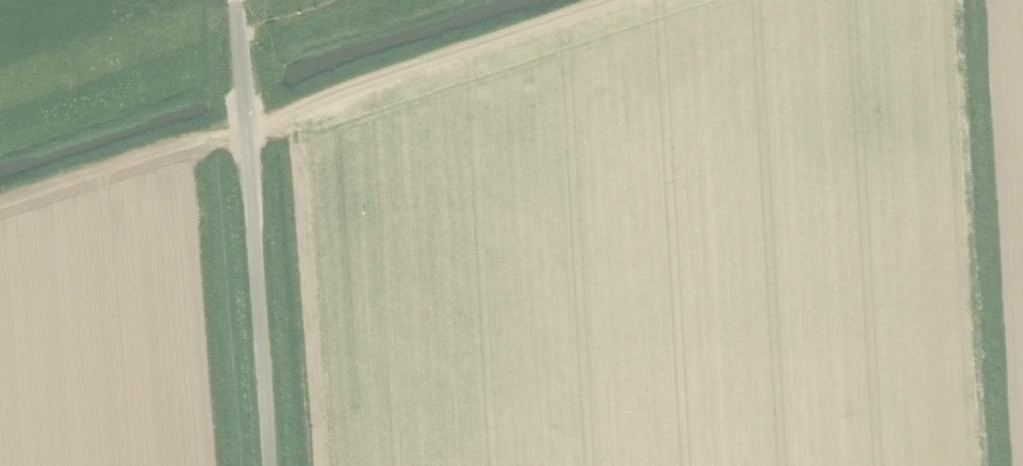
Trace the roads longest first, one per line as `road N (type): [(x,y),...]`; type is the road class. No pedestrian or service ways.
road 1 (unclassified): [(272,465),(236,0)]

